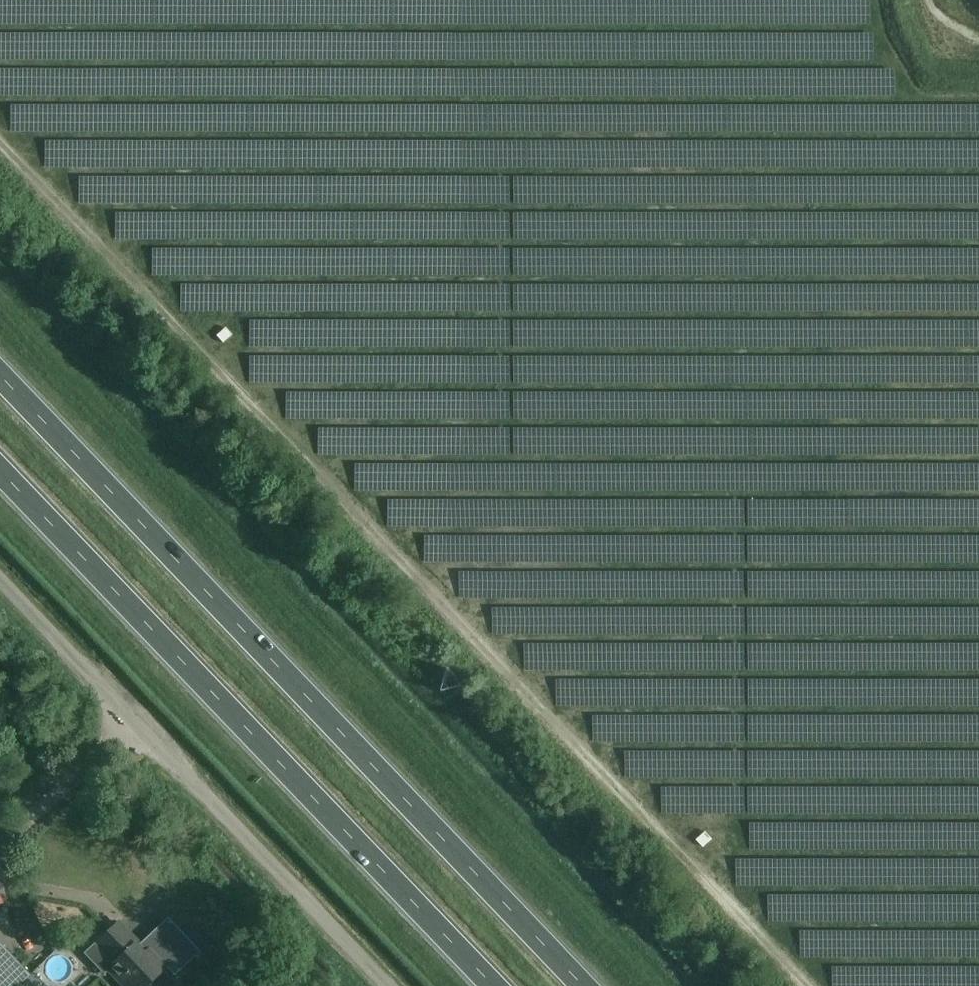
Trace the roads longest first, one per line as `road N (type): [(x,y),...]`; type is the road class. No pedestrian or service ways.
road 1 (trunk): [(586,985),(0,375)]
road 2 (trunk): [(0,467),(496,985)]
road 3 (unclassified): [(390,985),(0,577)]

